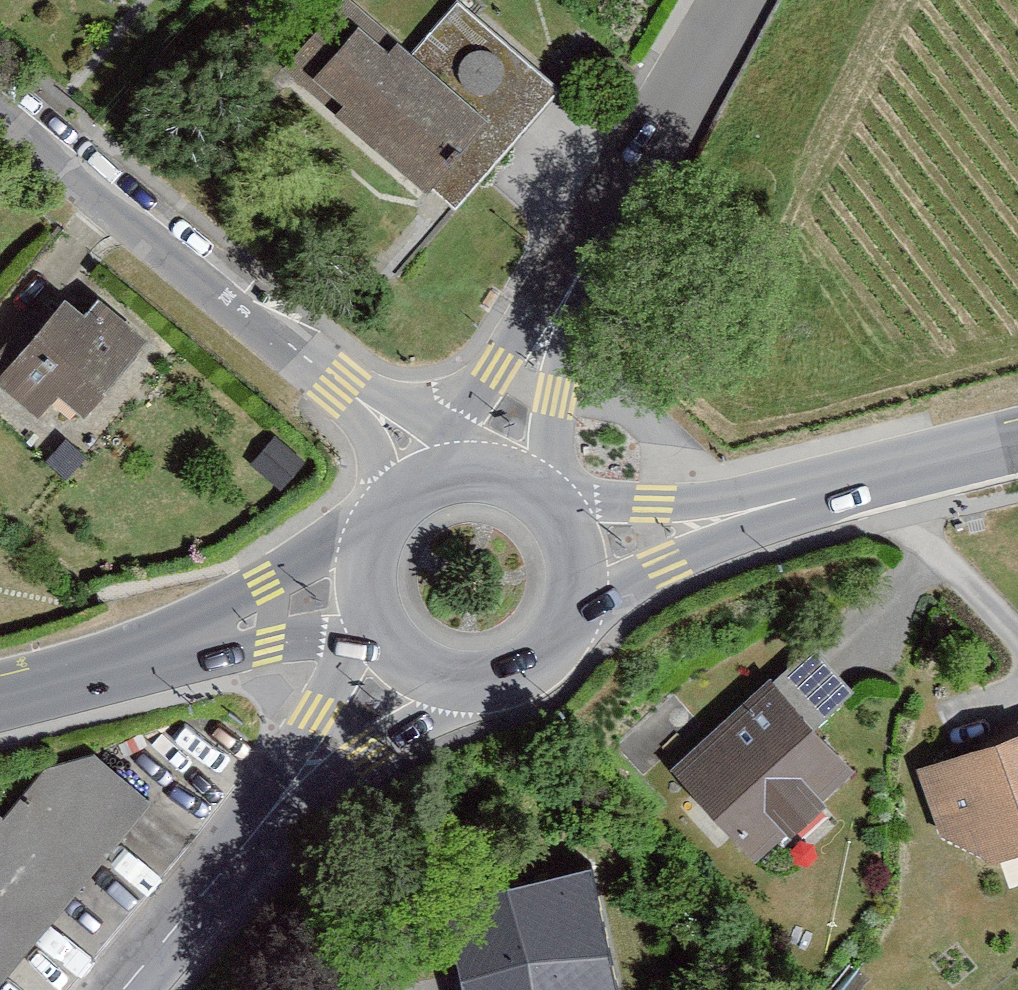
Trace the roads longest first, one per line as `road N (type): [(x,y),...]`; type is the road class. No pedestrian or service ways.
road 1 (residential): [(419,489),(384,427),(197,287),(0,117)]
road 2 (secondary): [(433,662),(296,791),(126,989)]
road 3 (tertiary): [(376,553),(266,587),(51,689)]
road 4 (tertiary): [(51,689),(393,630)]
road 5 (secondary): [(730,0),(587,242)]
road 6 (secondary): [(554,631),(799,500)]
road 7 (secondary): [(587,242),(445,477)]
road 8 (secondary): [(528,489),(587,242)]
road 9 (secondary): [(799,500),(556,515)]
road 10 (secondary): [(799,500),(1017,445)]
road 11 (secondary): [(433,662),(499,668),(554,631)]
road 12 (secondary): [(554,631),(574,573),(556,515)]

